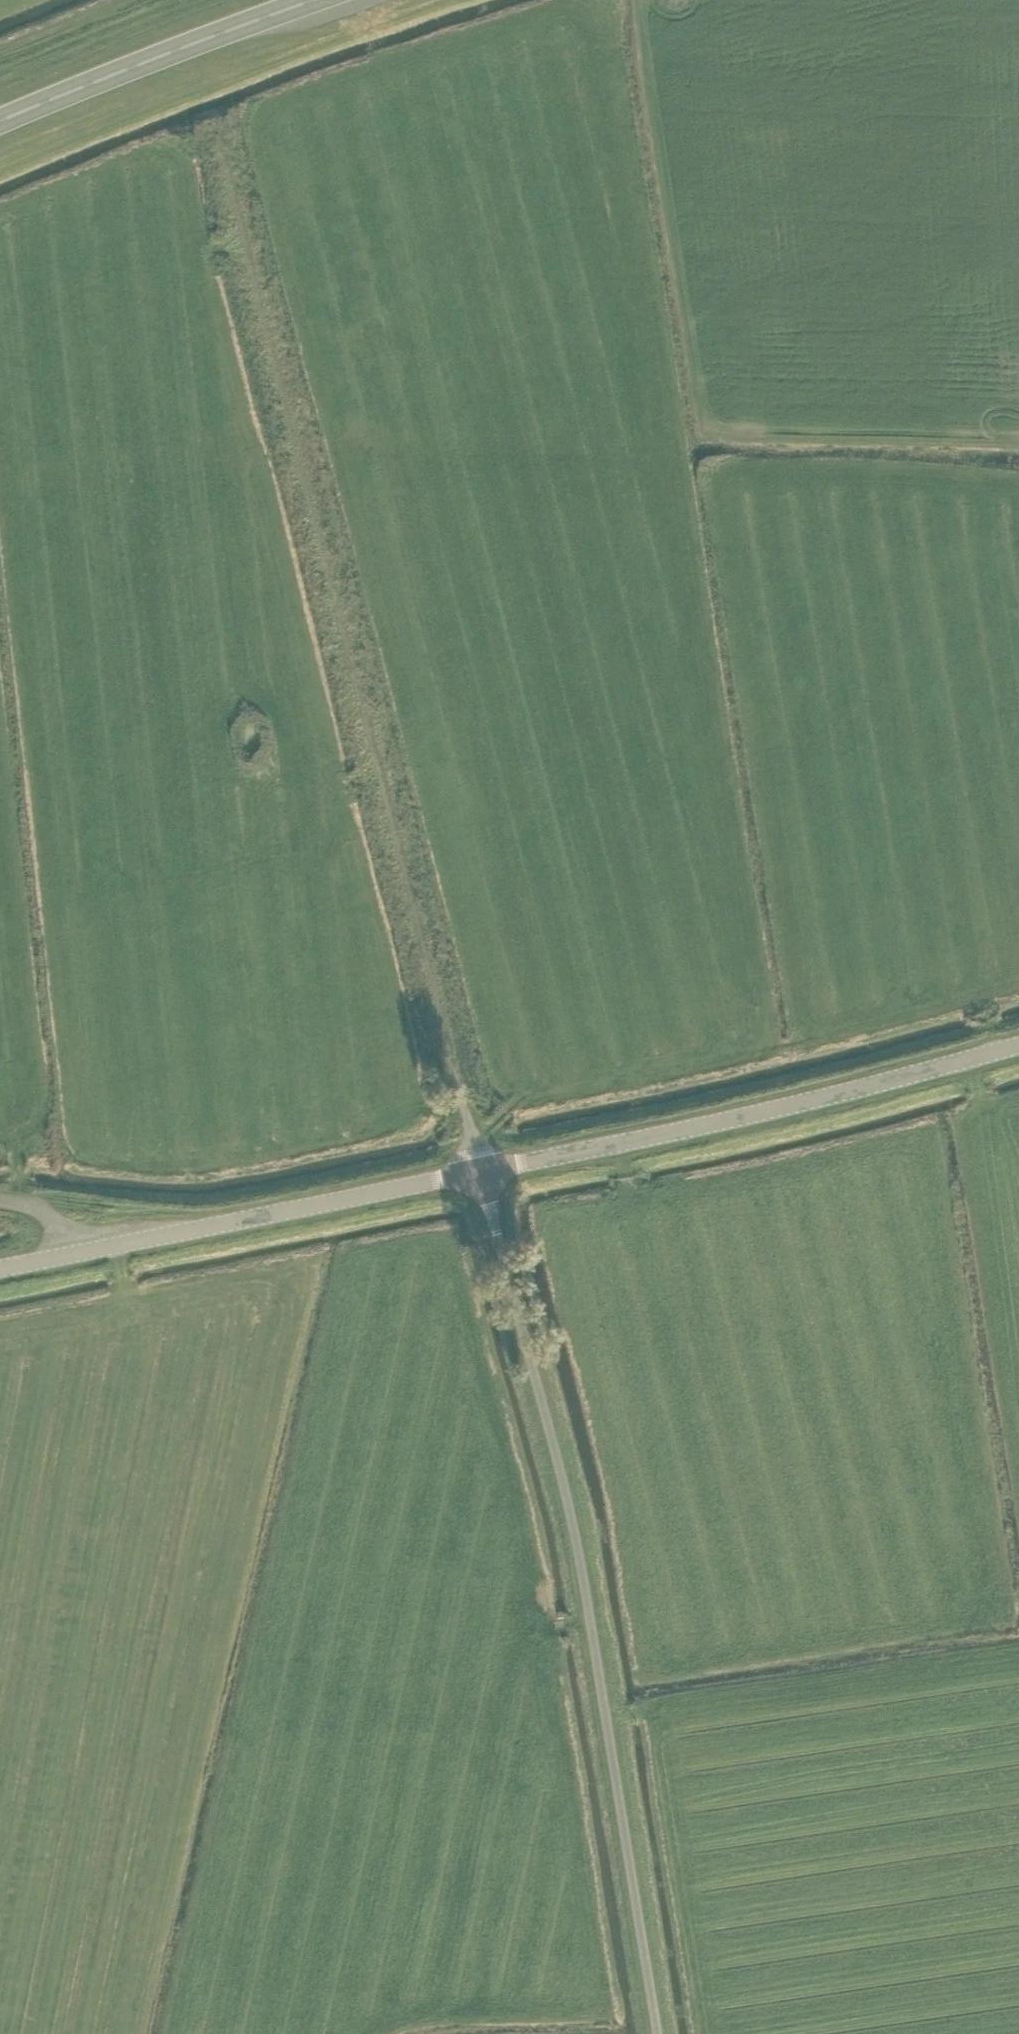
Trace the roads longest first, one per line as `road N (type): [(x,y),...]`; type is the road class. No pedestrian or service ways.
road 1 (track): [(481,1172),(217,123)]
road 2 (unclassified): [(656,2033),(586,1582),(481,1172)]
road 3 (tertiary): [(481,1172),(1018,1042)]
road 4 (tertiary): [(0,1268),(481,1172)]
road 5 (trunk): [(0,122),(312,0)]

